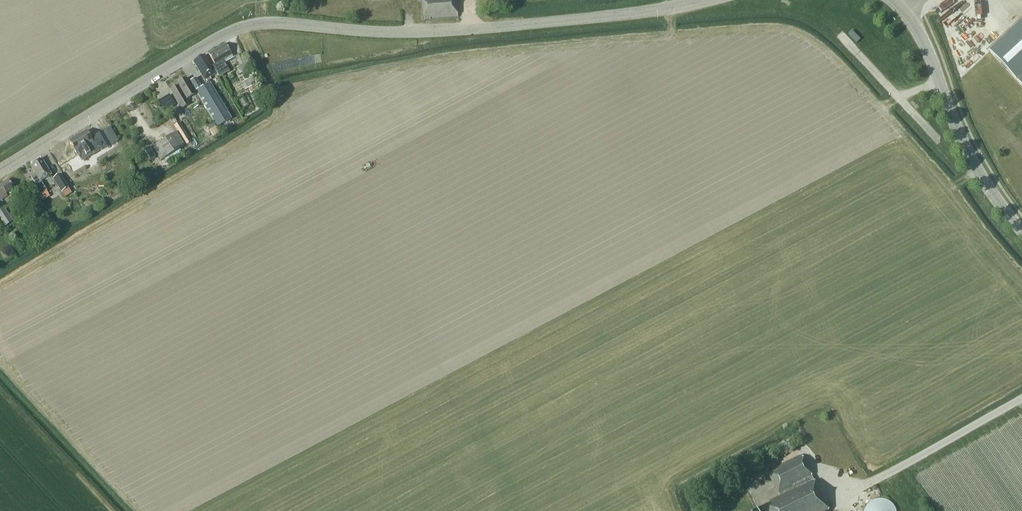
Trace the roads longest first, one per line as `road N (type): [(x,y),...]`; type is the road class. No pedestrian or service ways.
road 1 (tertiary): [(0,169),(244,25),(481,28),(705,0)]
road 2 (tertiary): [(1021,231),(976,168),(906,12)]

